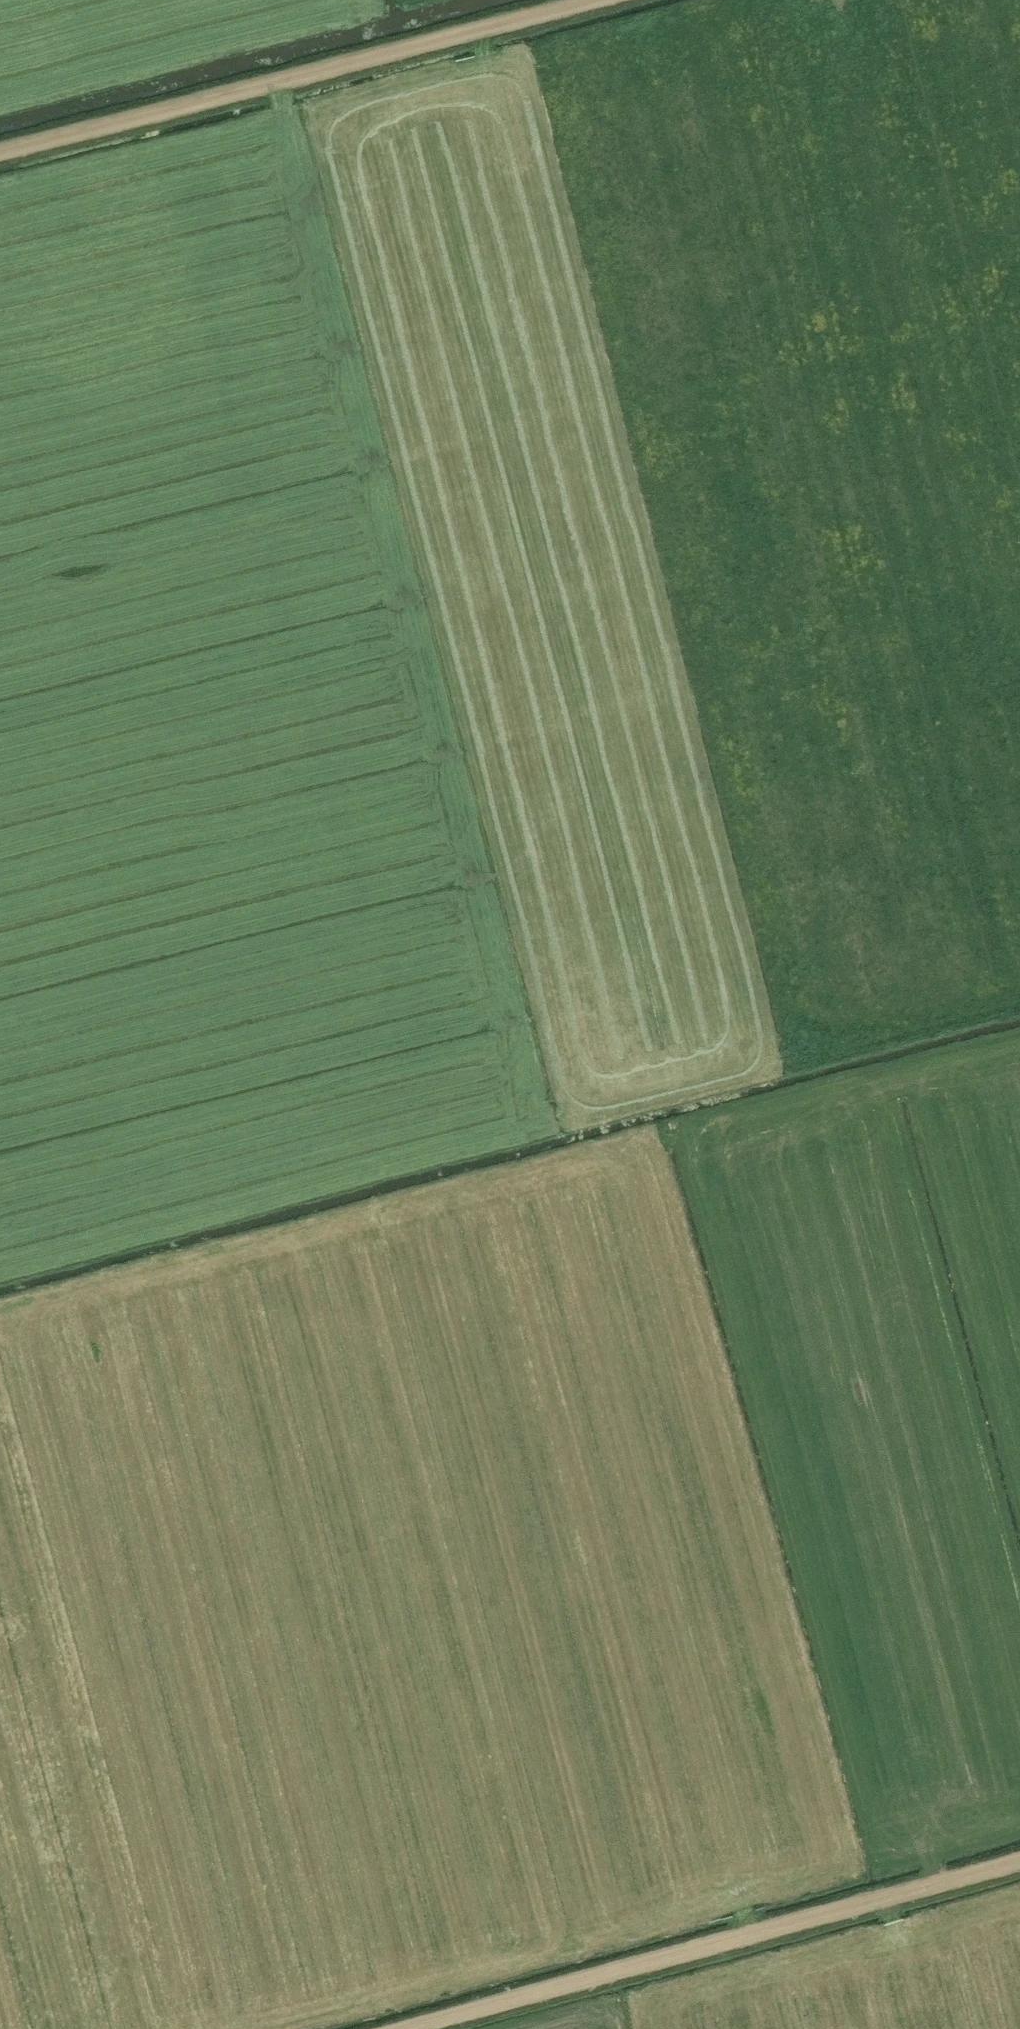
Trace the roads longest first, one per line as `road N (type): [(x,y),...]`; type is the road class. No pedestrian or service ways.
road 1 (track): [(412,2028),(1019,1863)]
road 2 (track): [(595,0),(0,152)]

